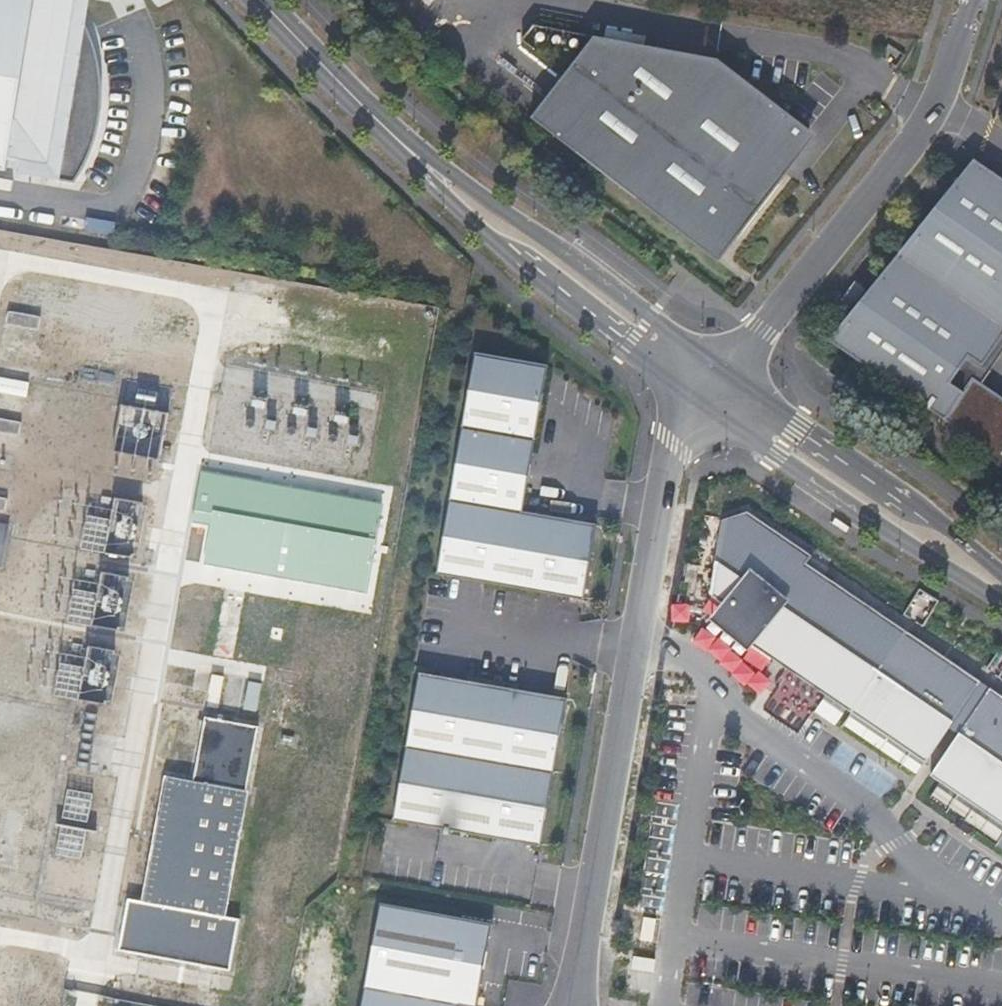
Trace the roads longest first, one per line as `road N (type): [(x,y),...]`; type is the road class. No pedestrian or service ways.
road 1 (residential): [(729,377),(945,91),(974,0)]
road 2 (tertiary): [(703,401),(842,503),(1001,600)]
road 3 (tertiary): [(729,377),(569,256),(447,185)]
road 4 (tertiary): [(1001,576),(729,377)]
road 5 (tertiary): [(447,185),(703,401)]
road 6 (tertiary): [(260,0),(447,185)]

